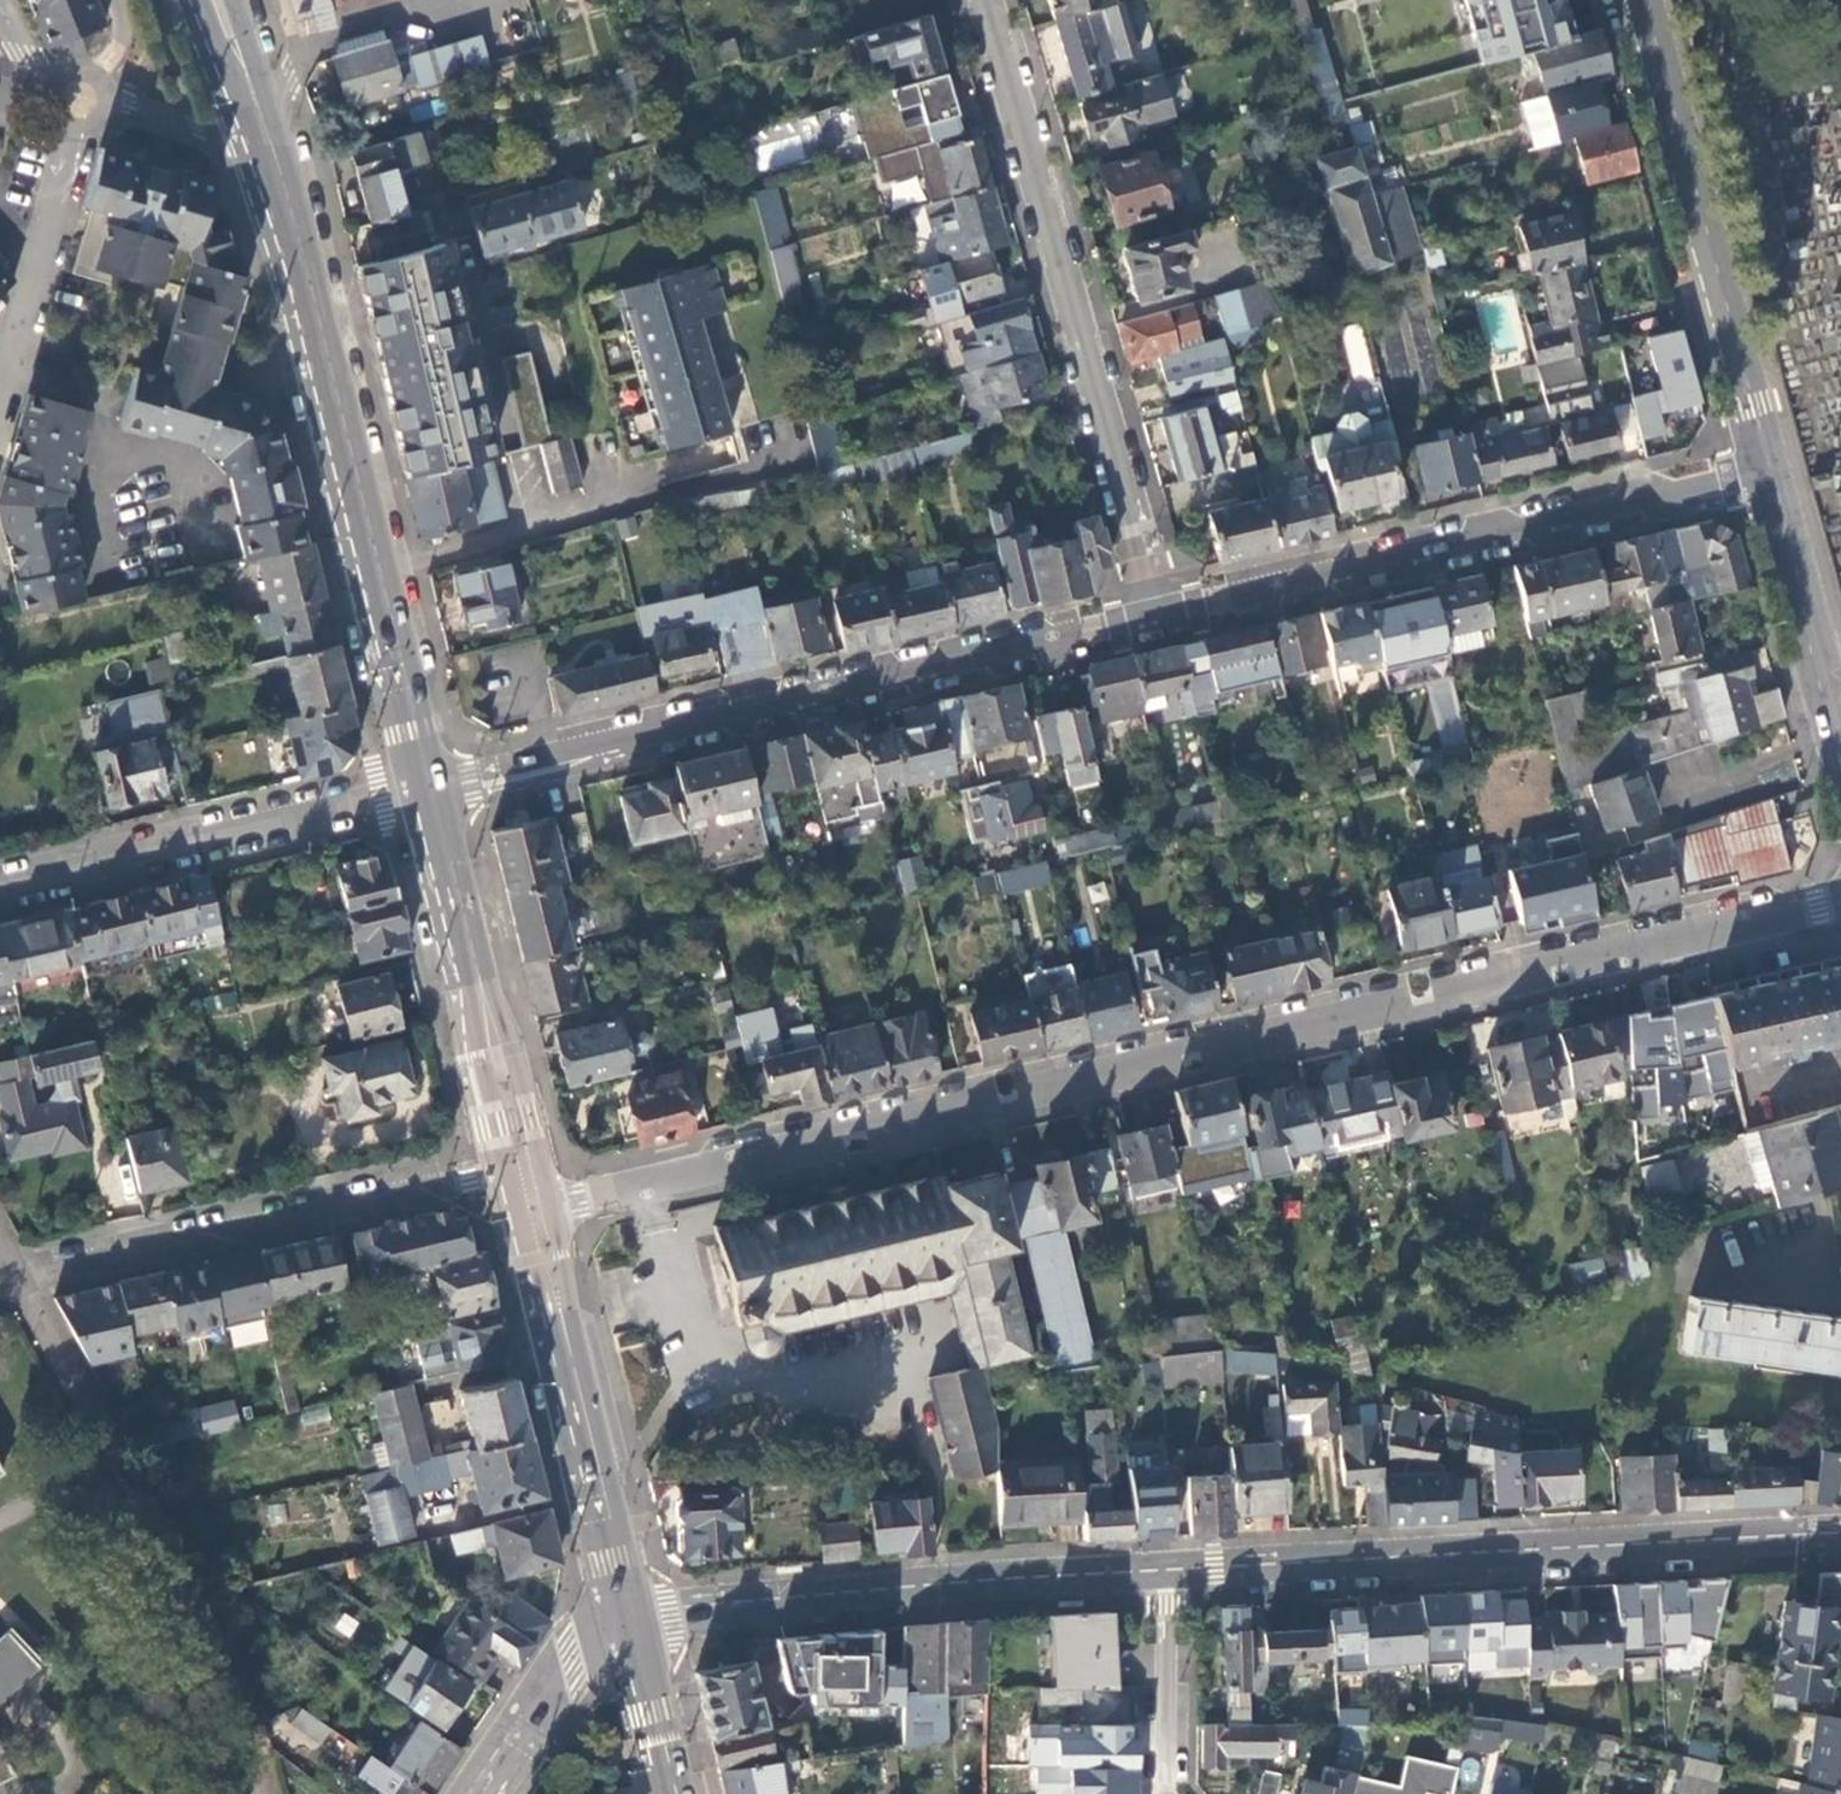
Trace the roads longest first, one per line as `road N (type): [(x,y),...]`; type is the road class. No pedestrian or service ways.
road 1 (residential): [(1840,903),(525,1221)]
road 2 (tertiary): [(1152,620),(424,800)]
road 3 (tertiary): [(1170,1572),(1840,1533)]
road 4 (residential): [(975,0),(1152,620)]
road 5 (tertiary): [(1773,467),(1152,620)]
road 6 (primary): [(424,800),(283,203)]
road 7 (tertiary): [(613,1624),(670,1610),(1170,1572)]
road 8 (residential): [(22,1284),(513,1175)]
road 9 (tertiary): [(1644,0),(1773,467)]
road 10 (unclassified): [(424,800),(0,904)]
road 11 (primary): [(613,1624),(525,1221)]
road 12 (primary): [(513,1175),(424,800)]
road 13 (tertiary): [(1773,467),(1840,754)]
road 14 (residential): [(0,380),(77,134),(80,100)]
road 15 (secondary): [(470,1793),(553,1674),(613,1624)]
road 16 (unclassified): [(1164,1793),(1170,1572)]
road 17 (primary): [(675,1793),(655,1713),(613,1624)]
road 18 (residential): [(80,100),(130,100),(228,143),(250,135)]
road 19 (primary): [(189,0),(250,135)]
road 20 (primary): [(270,122),(235,0)]
road 21 (residential): [(0,8),(37,68),(80,100)]

